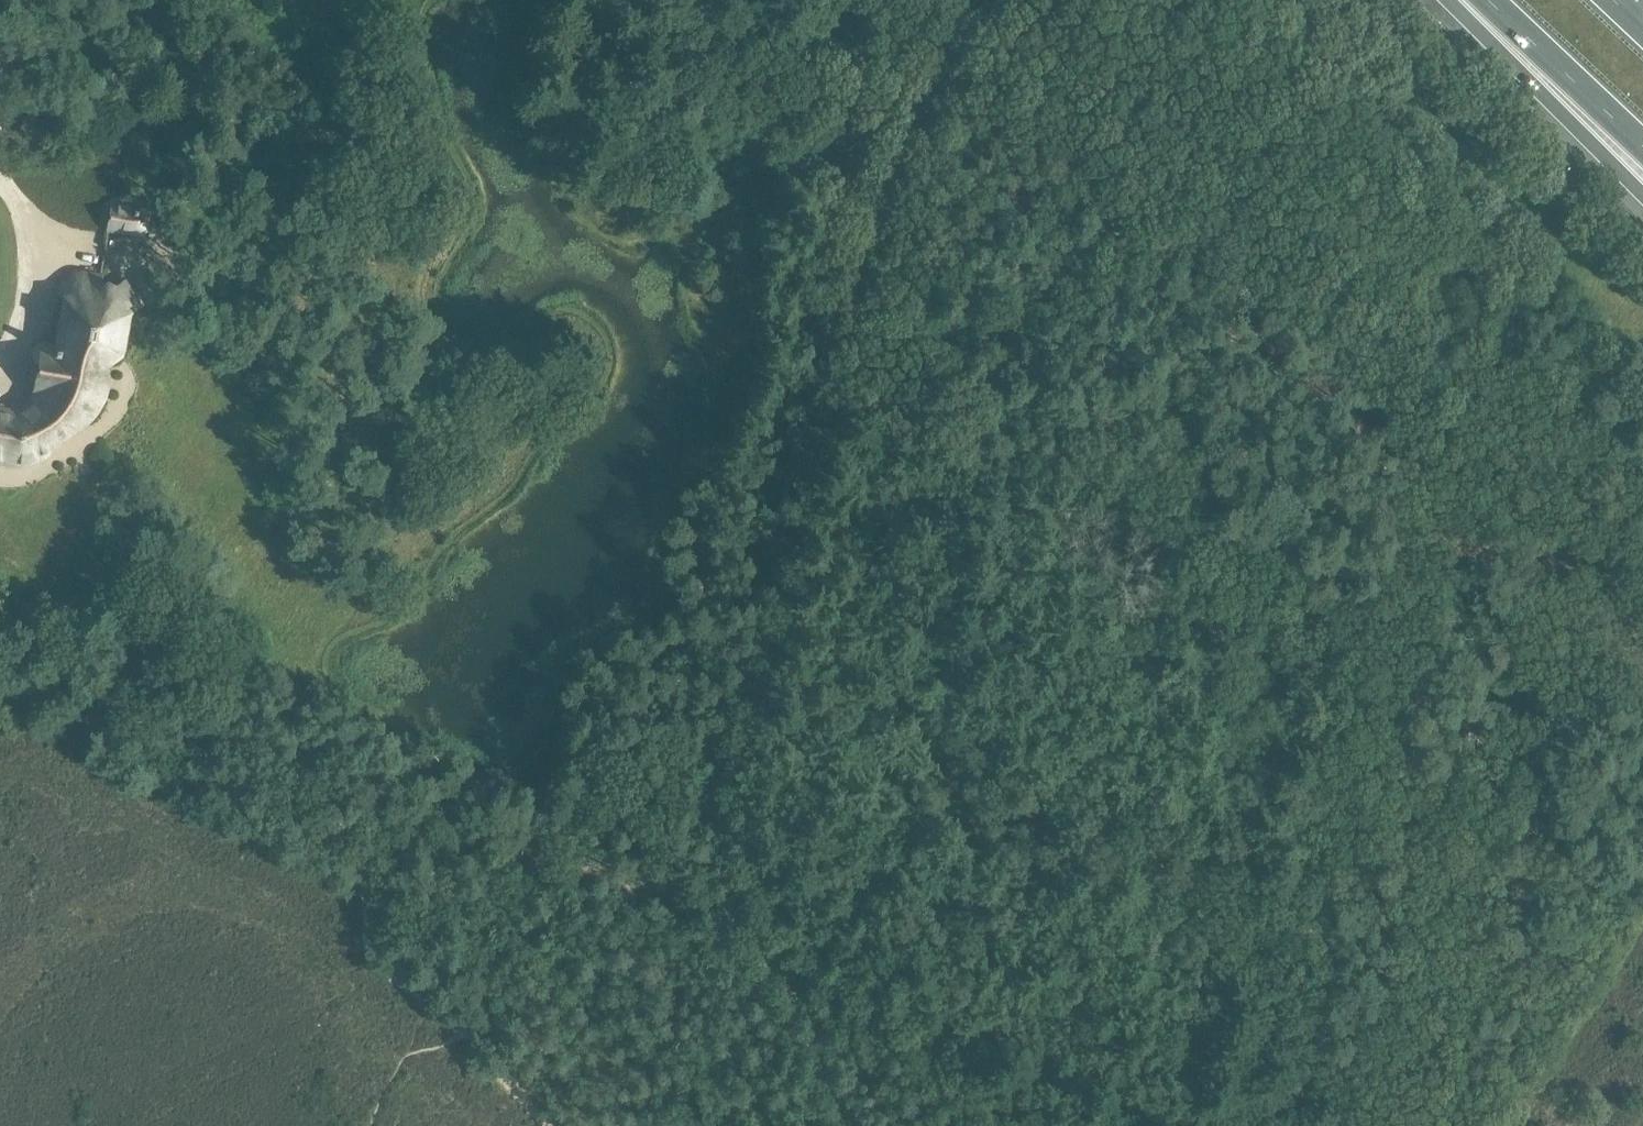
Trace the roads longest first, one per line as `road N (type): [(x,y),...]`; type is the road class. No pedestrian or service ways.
road 1 (unclassified): [(955,0),(865,239)]
road 2 (motorway): [(1485,0),(1642,152)]

